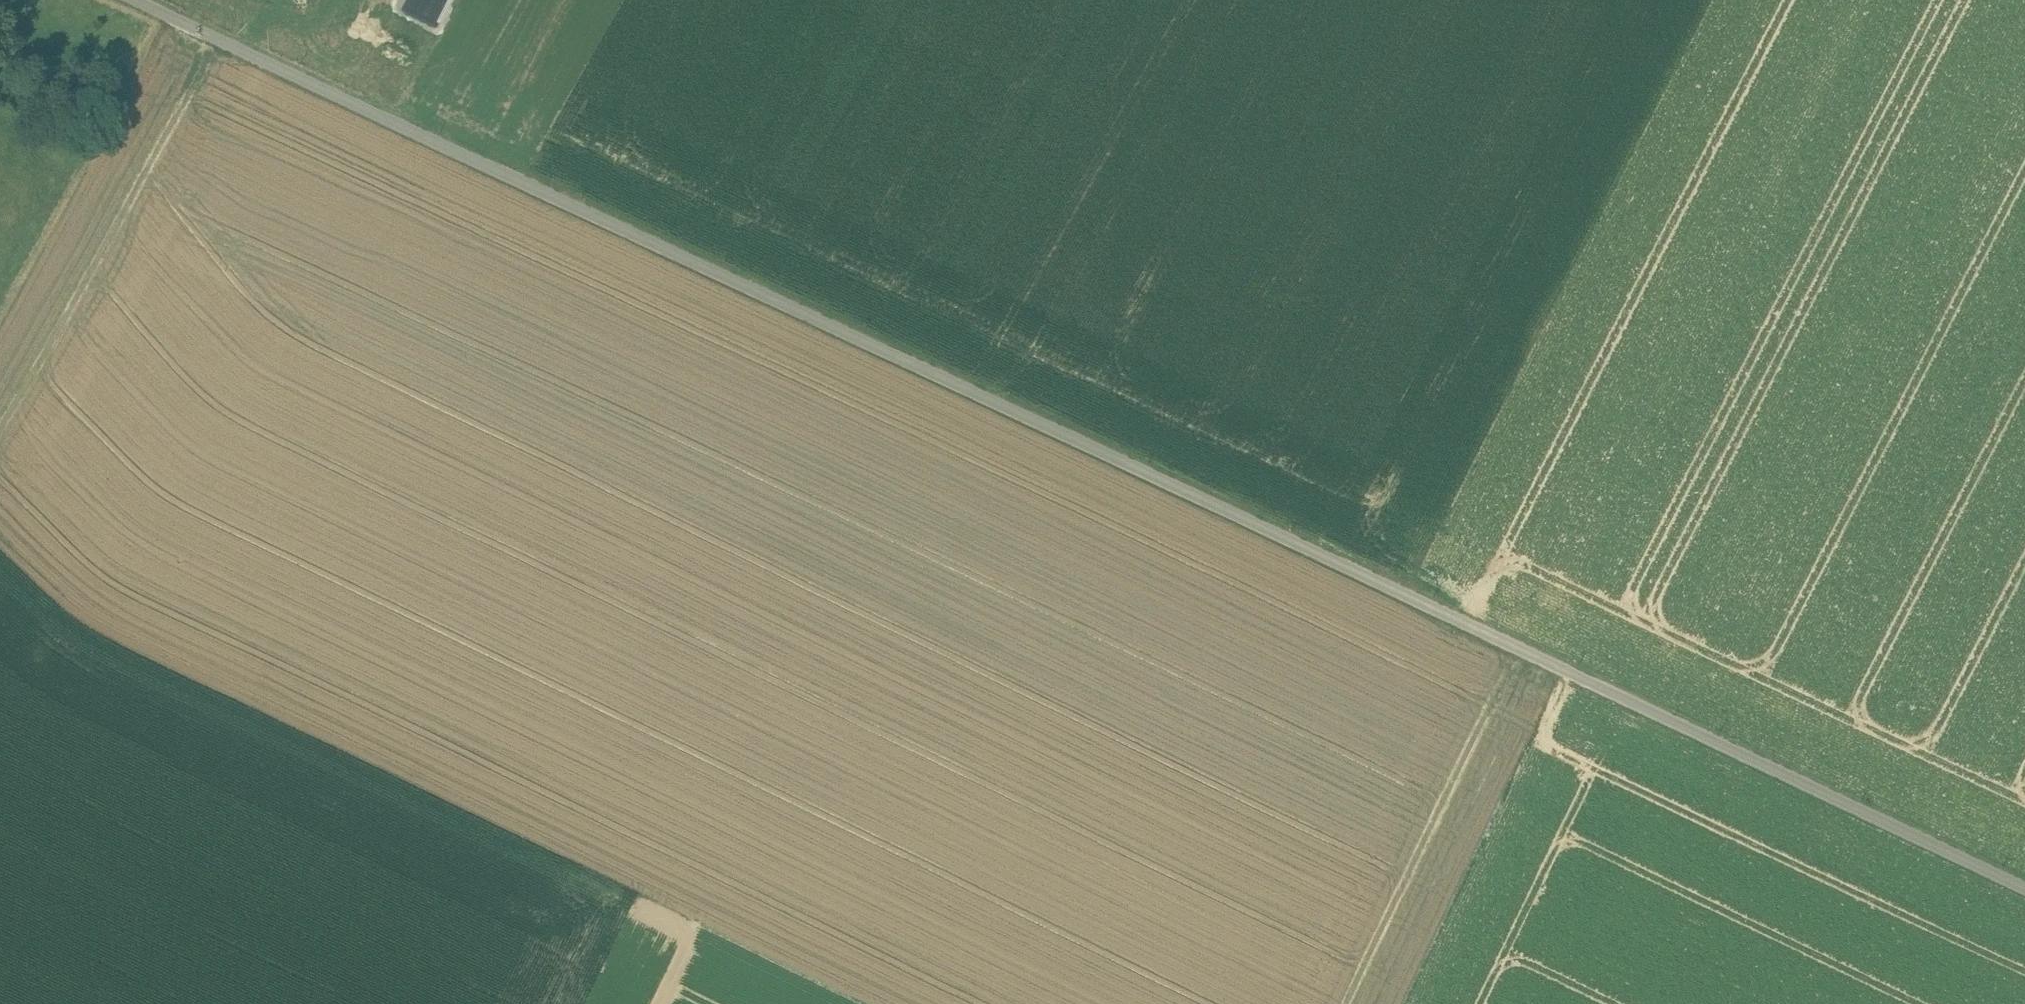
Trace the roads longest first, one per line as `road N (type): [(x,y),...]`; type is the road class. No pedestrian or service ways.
road 1 (unclassified): [(2024,887),(139,0)]

